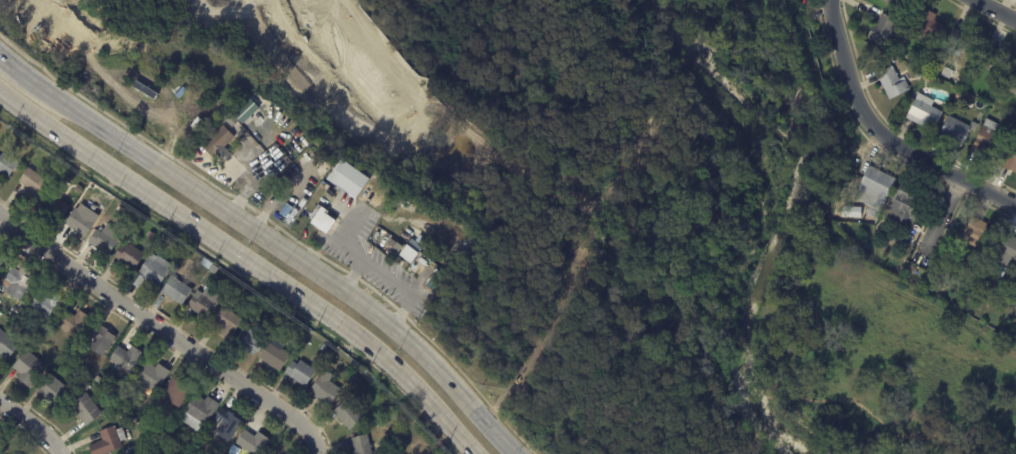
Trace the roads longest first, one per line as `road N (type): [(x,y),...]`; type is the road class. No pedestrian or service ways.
road 1 (secondary): [(514,453),(359,302),(26,74)]
road 2 (secondary): [(0,91),(369,344),(475,453)]
road 3 (residential): [(0,221),(300,423),(315,453)]
road 4 (residential): [(829,0),(849,87),(872,126),(1015,206)]

